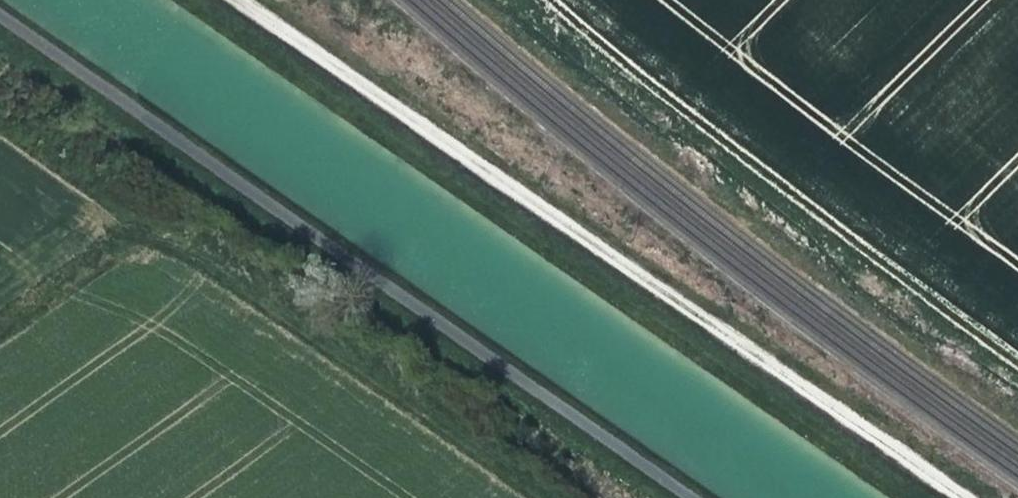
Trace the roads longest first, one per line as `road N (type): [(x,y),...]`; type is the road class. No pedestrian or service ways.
road 1 (track): [(957,497),(236,0)]
road 2 (track): [(538,497),(186,248),(163,240),(101,261),(0,333)]
road 3 (track): [(573,0),(1017,359)]

